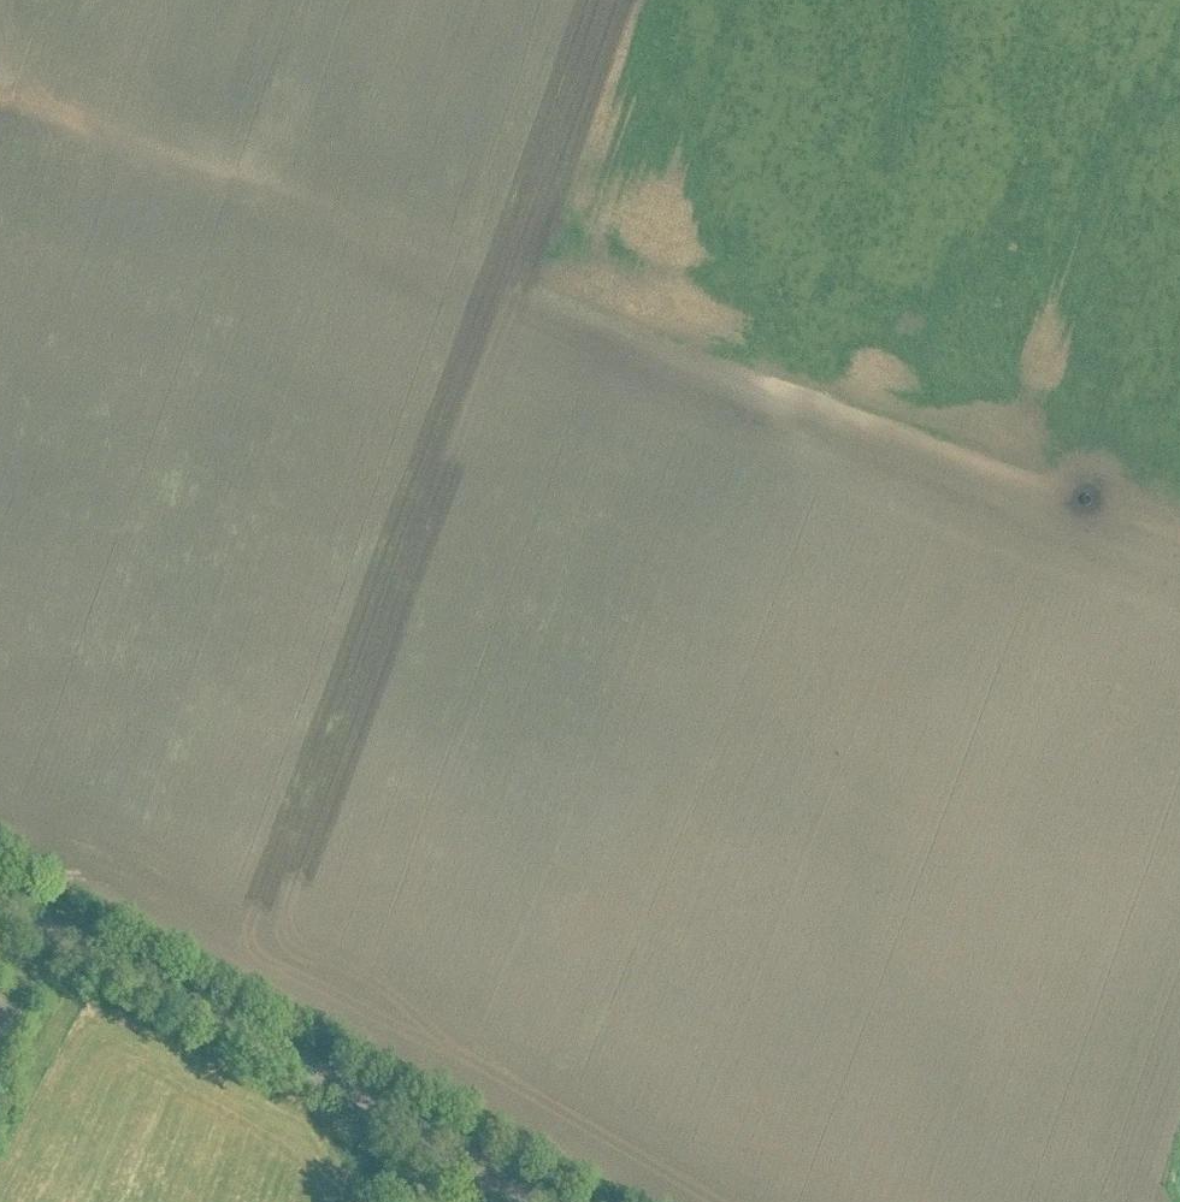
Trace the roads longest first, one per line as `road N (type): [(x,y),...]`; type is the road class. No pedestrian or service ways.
road 1 (tertiary): [(532,1201),(0,904)]

